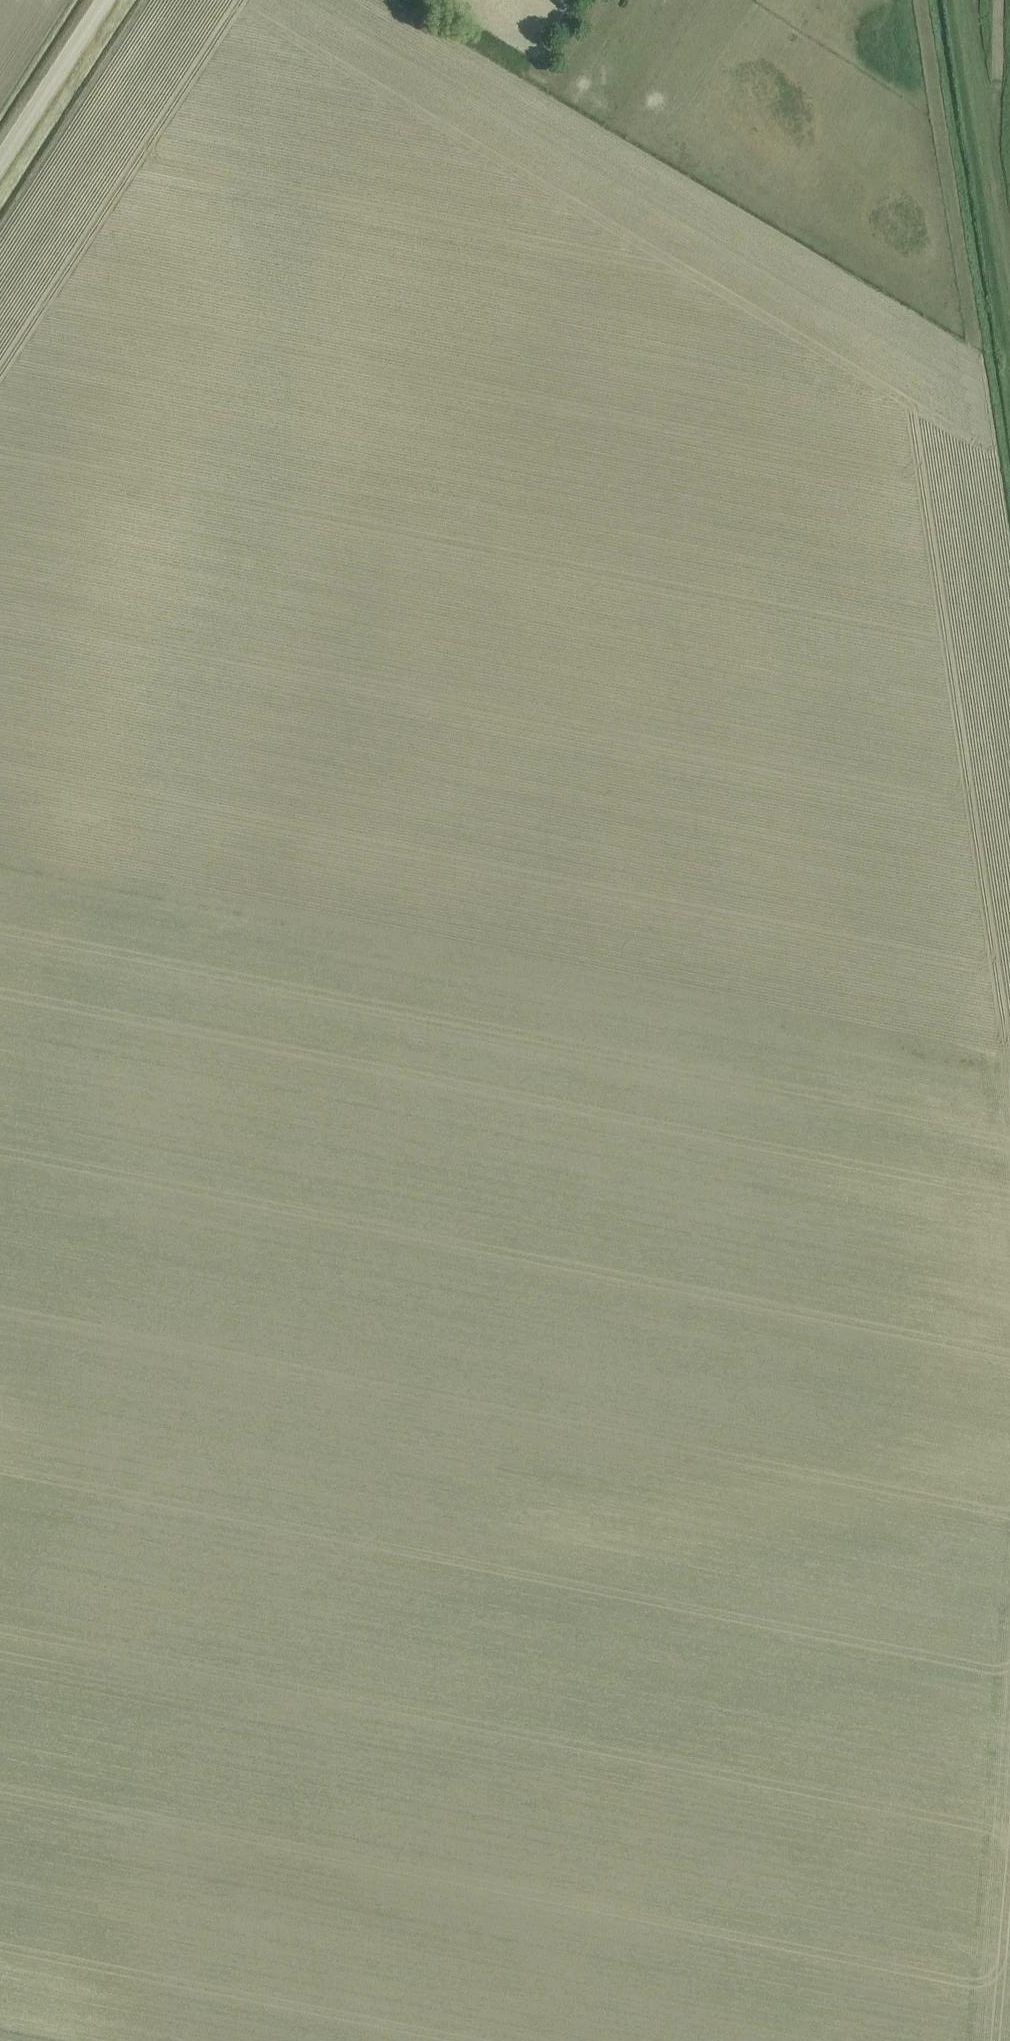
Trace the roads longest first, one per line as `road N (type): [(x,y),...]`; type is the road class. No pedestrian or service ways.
road 1 (unclassified): [(0,160),(106,0)]

